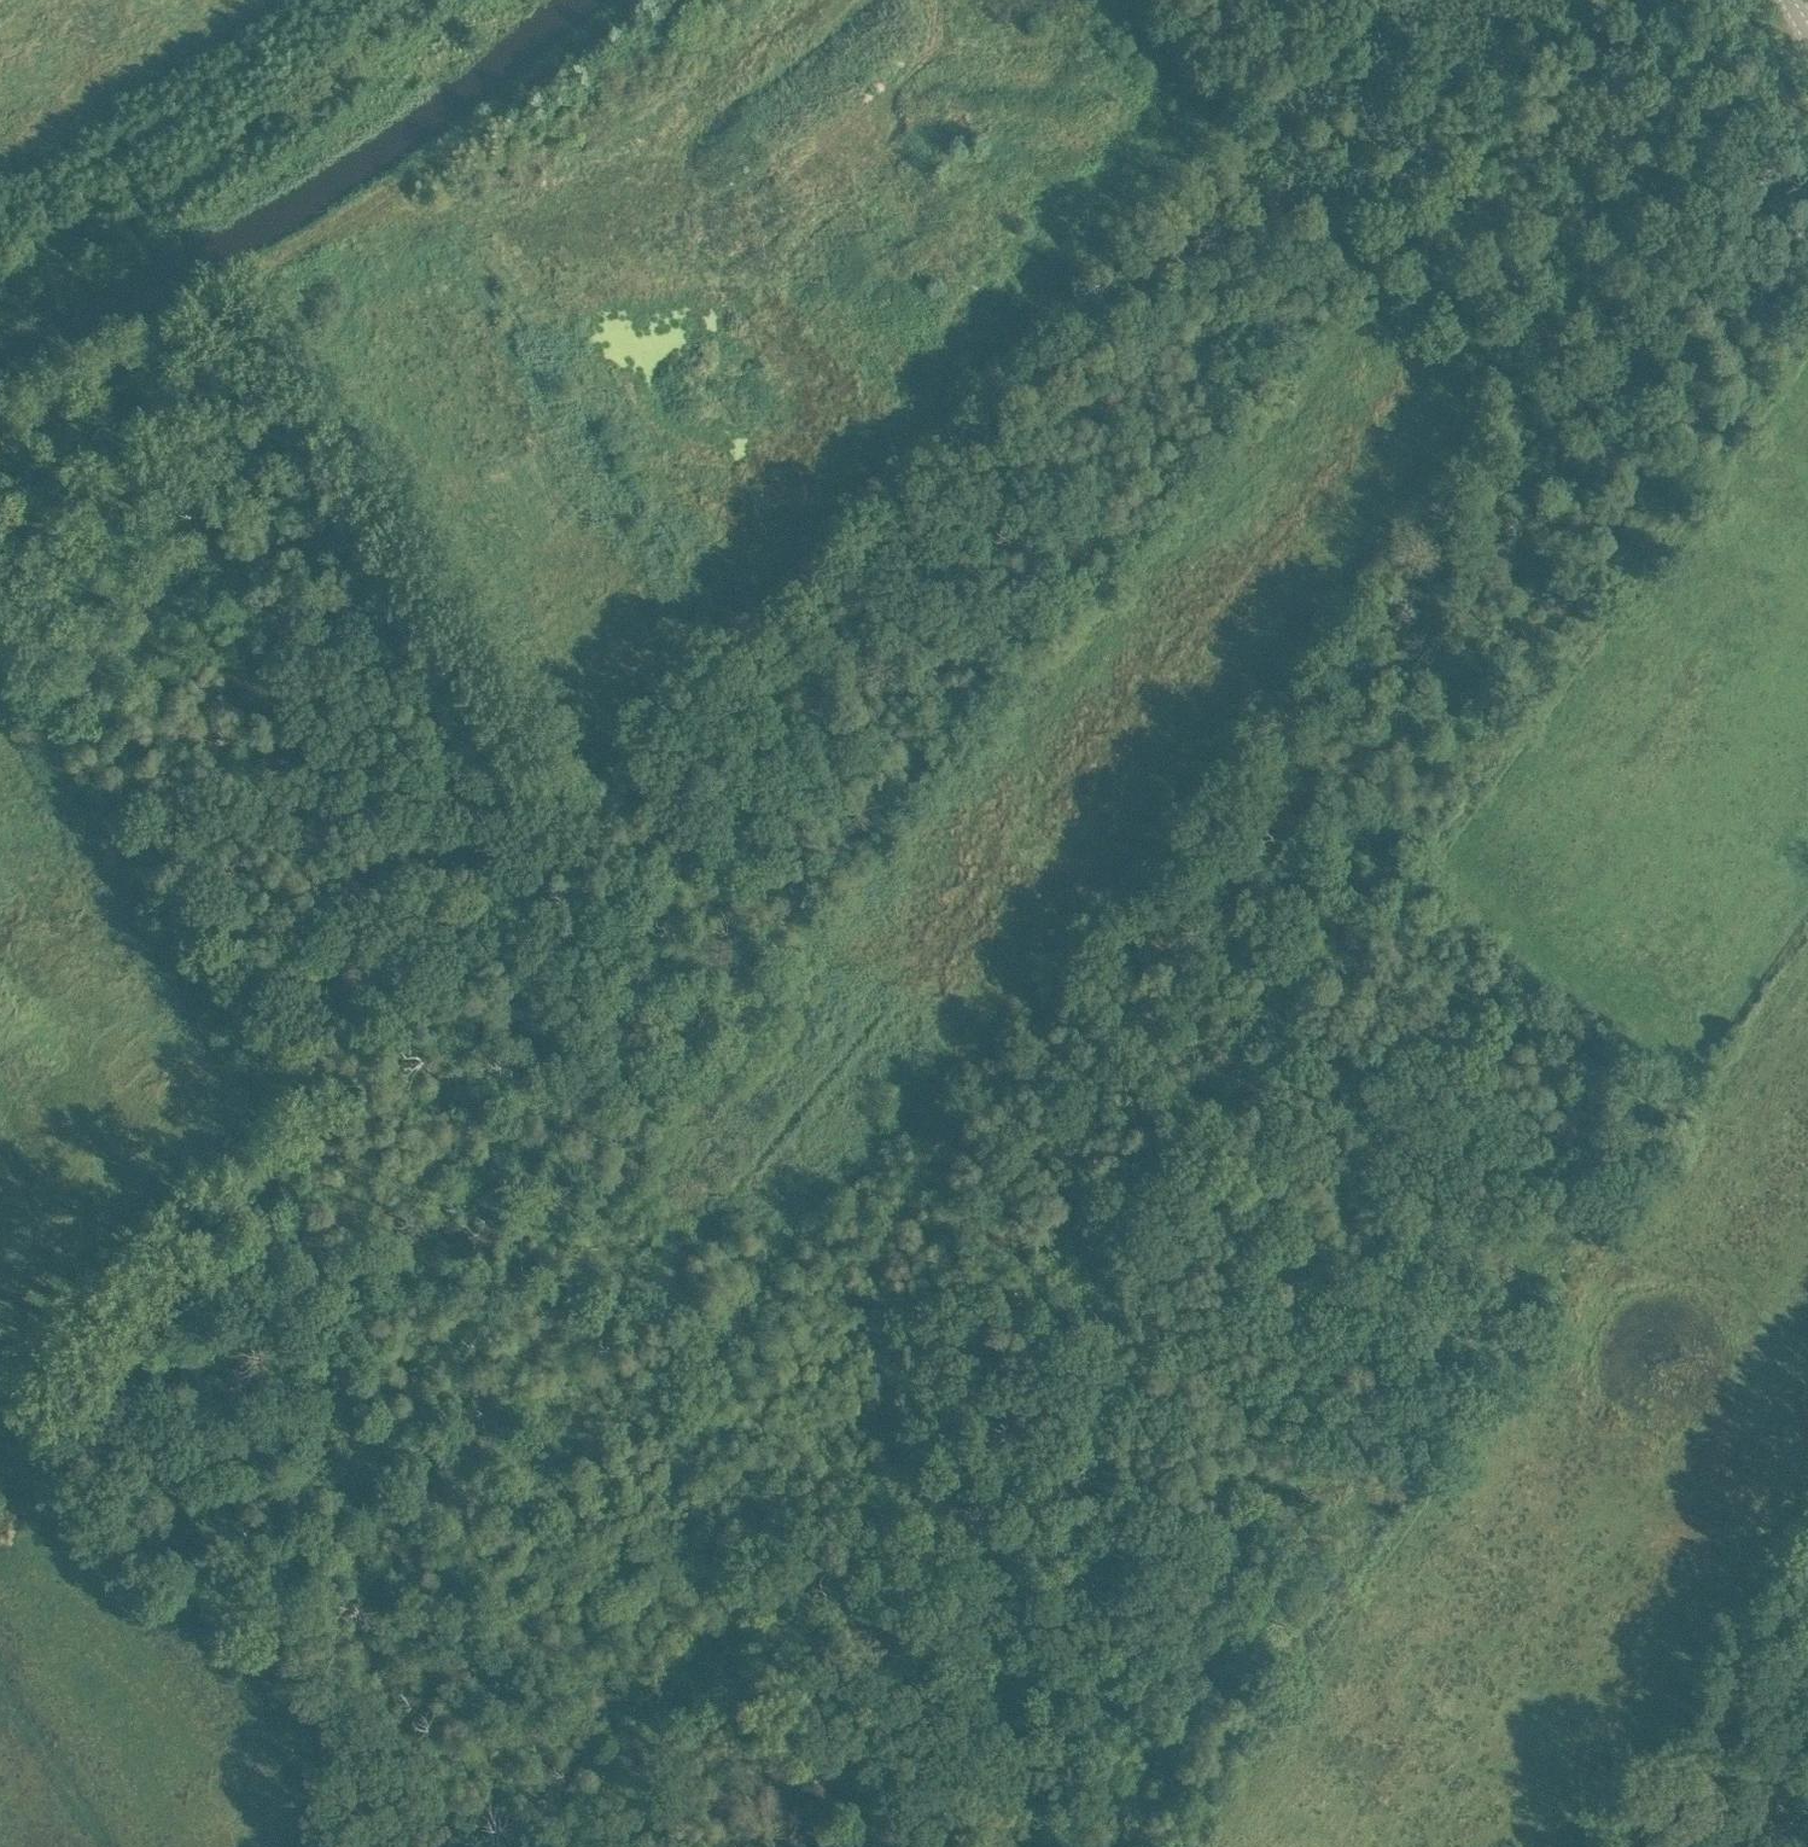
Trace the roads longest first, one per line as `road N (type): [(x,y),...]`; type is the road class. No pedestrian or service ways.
road 1 (track): [(0,400),(355,217),(648,0)]
road 2 (track): [(1633,0),(1384,276)]

